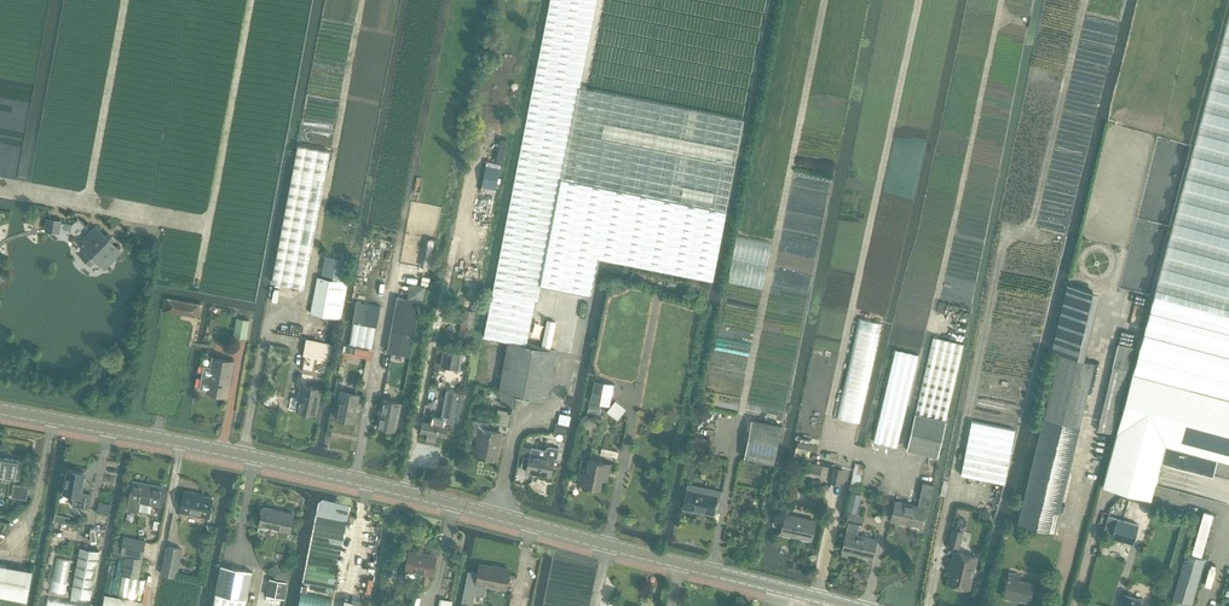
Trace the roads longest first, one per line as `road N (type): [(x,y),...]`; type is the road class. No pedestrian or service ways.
road 1 (tertiary): [(847,605),(355,480),(0,409)]

